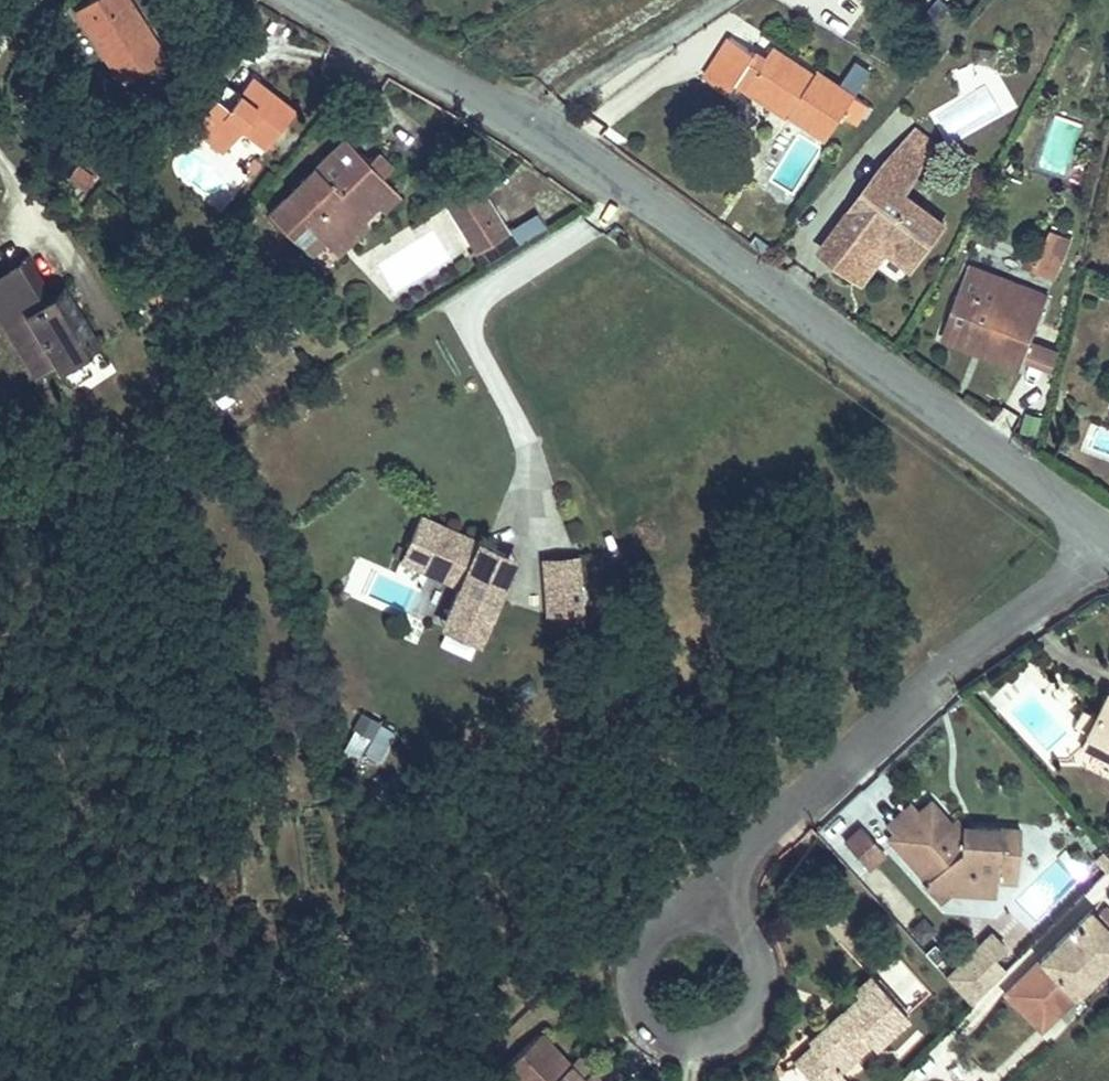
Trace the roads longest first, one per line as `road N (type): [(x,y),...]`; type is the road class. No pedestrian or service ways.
road 1 (residential): [(294,0),(775,285),(1108,535)]
road 2 (residential): [(679,924),(733,857),(938,675),(1108,545)]
road 3 (residential): [(698,1047),(747,1022),(759,973),(732,932),(705,922),(679,924)]
road 4 (residential): [(679,924),(645,950),(635,986),(648,1023),(669,1040),(698,1047)]

